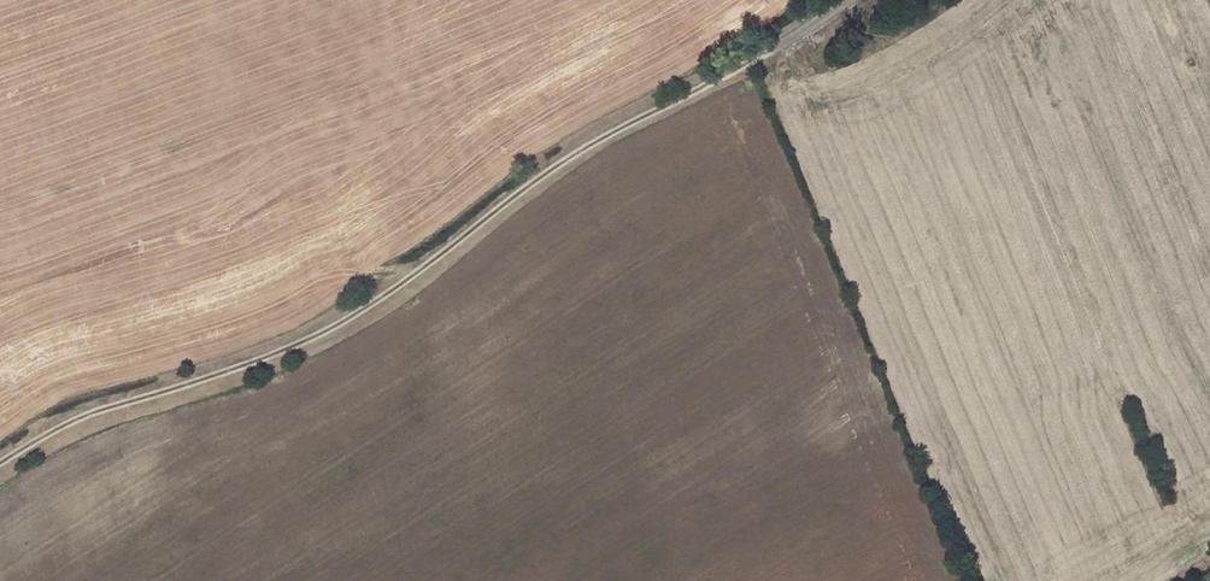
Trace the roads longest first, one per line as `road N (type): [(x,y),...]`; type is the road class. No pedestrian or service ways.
road 1 (track): [(0,466),(95,412),(326,333),(610,133),(856,0)]

